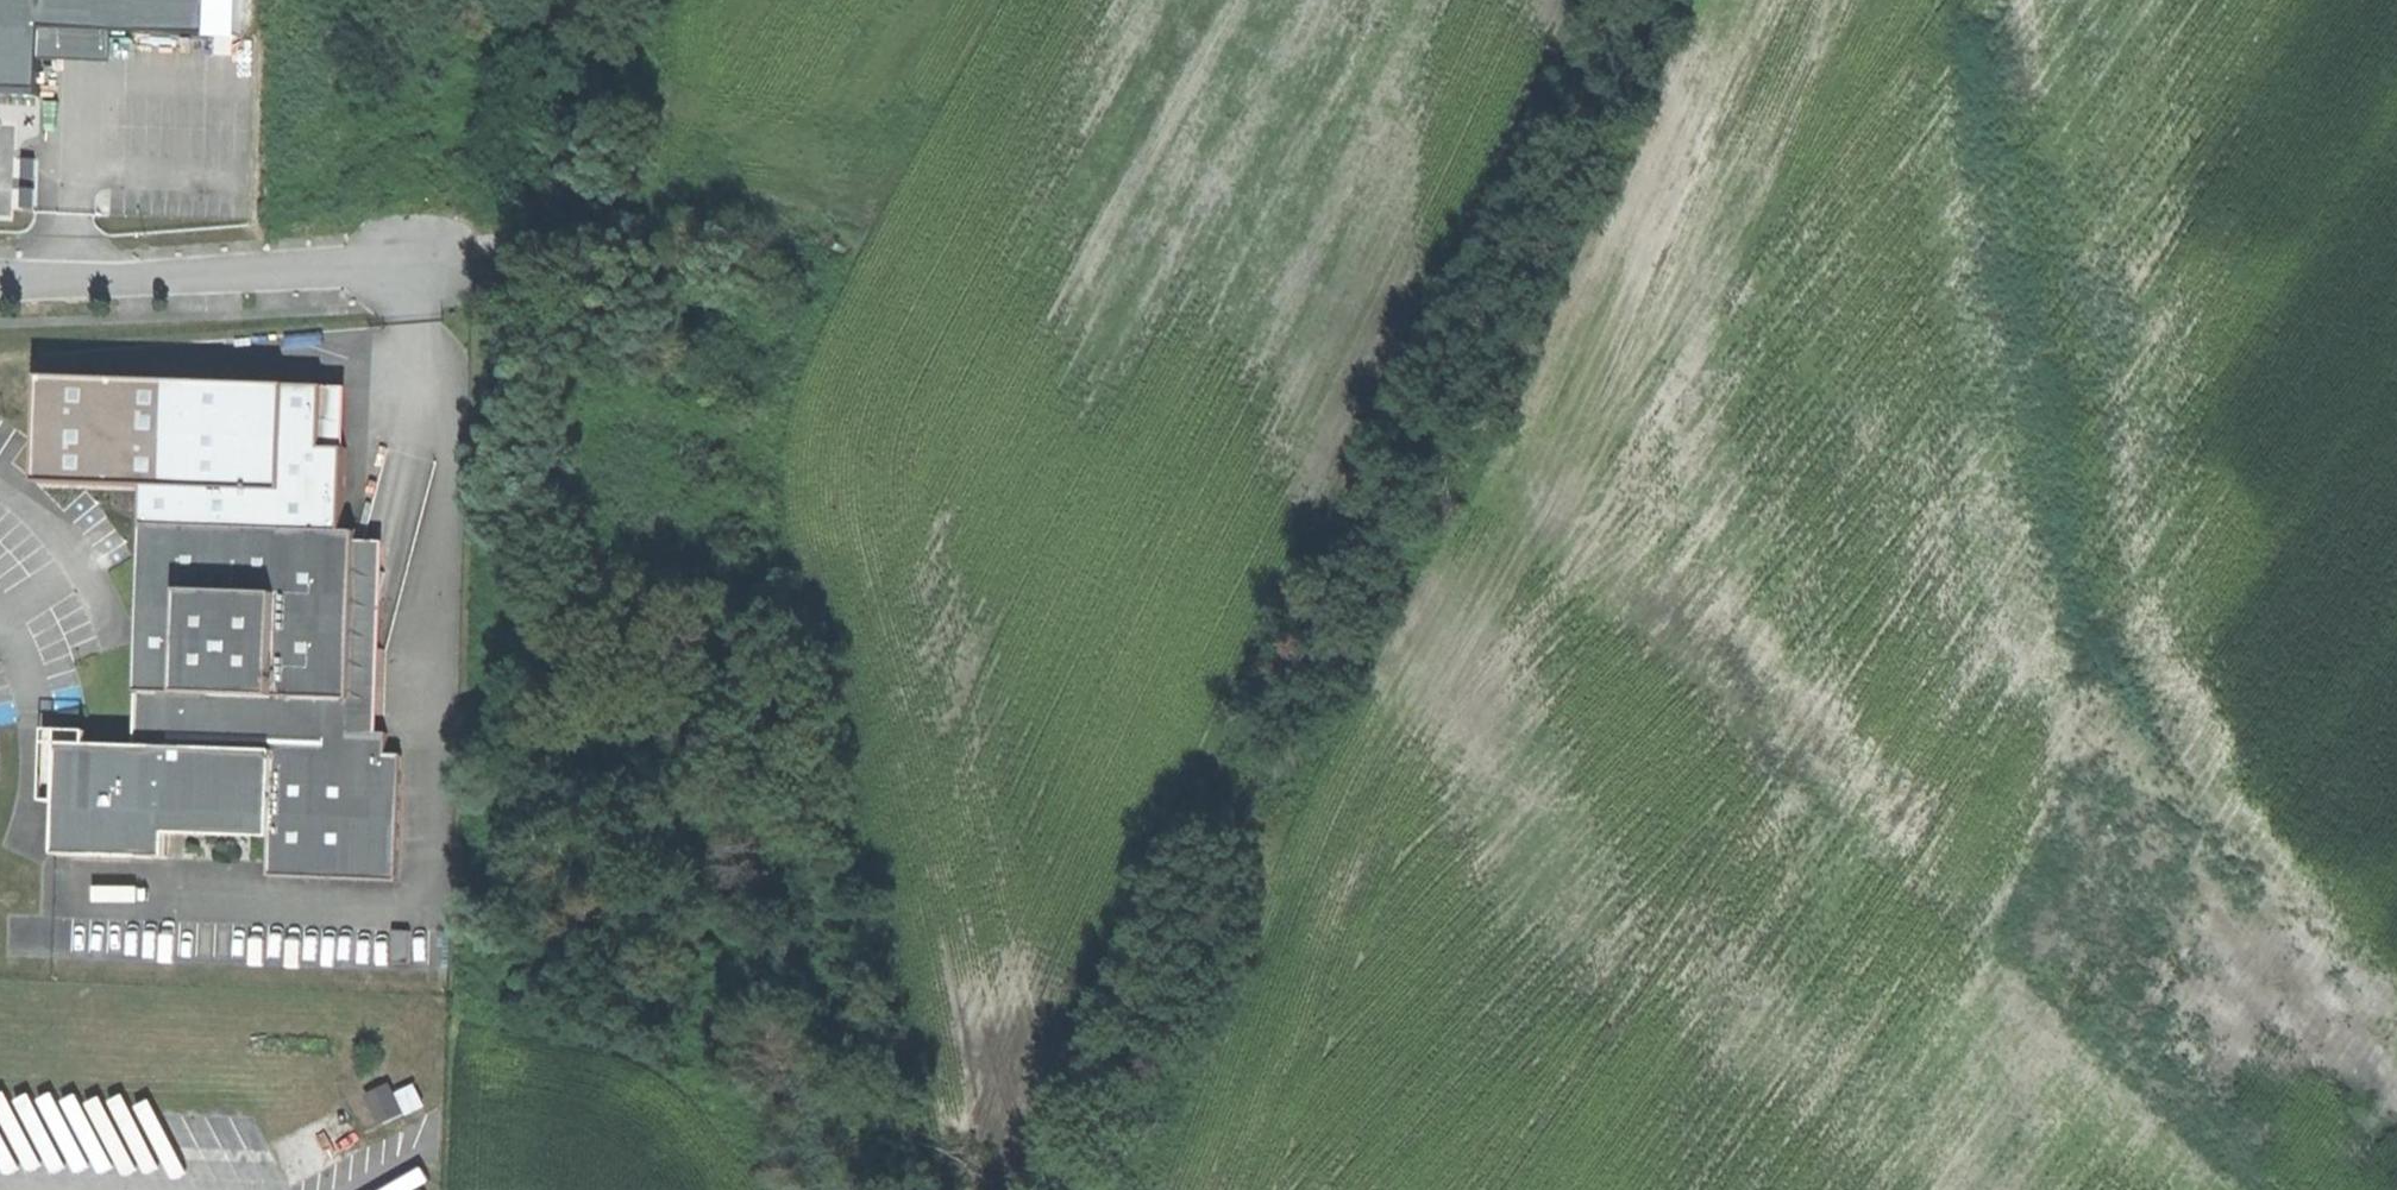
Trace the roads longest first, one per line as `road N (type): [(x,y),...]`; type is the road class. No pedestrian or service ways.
road 1 (unclassified): [(0,279),(418,261)]

